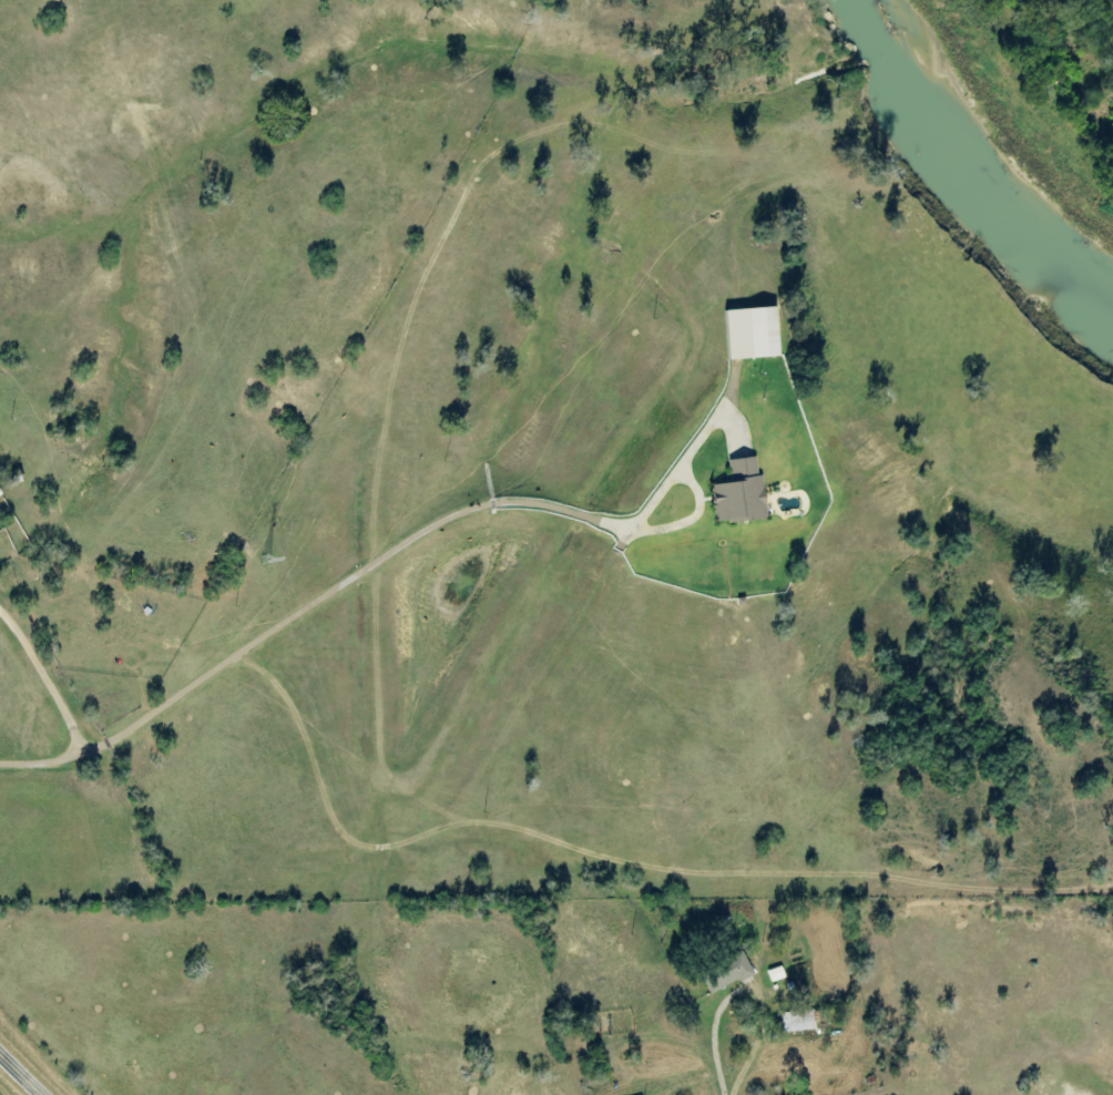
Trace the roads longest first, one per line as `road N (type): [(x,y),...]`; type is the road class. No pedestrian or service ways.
road 1 (residential): [(0,820),(144,823),(141,791),(94,706),(30,651)]

